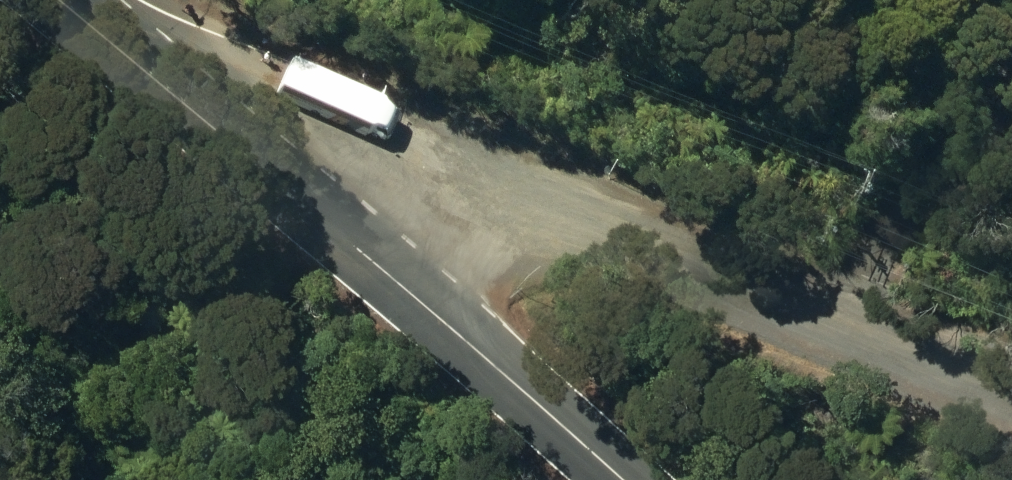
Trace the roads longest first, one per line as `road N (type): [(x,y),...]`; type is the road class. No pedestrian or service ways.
road 1 (residential): [(1011,391),(816,305),(572,212),(384,165),(250,157)]
road 2 (tertiary): [(250,157),(520,378),(629,479)]
road 3 (tertiary): [(65,0),(250,157)]

